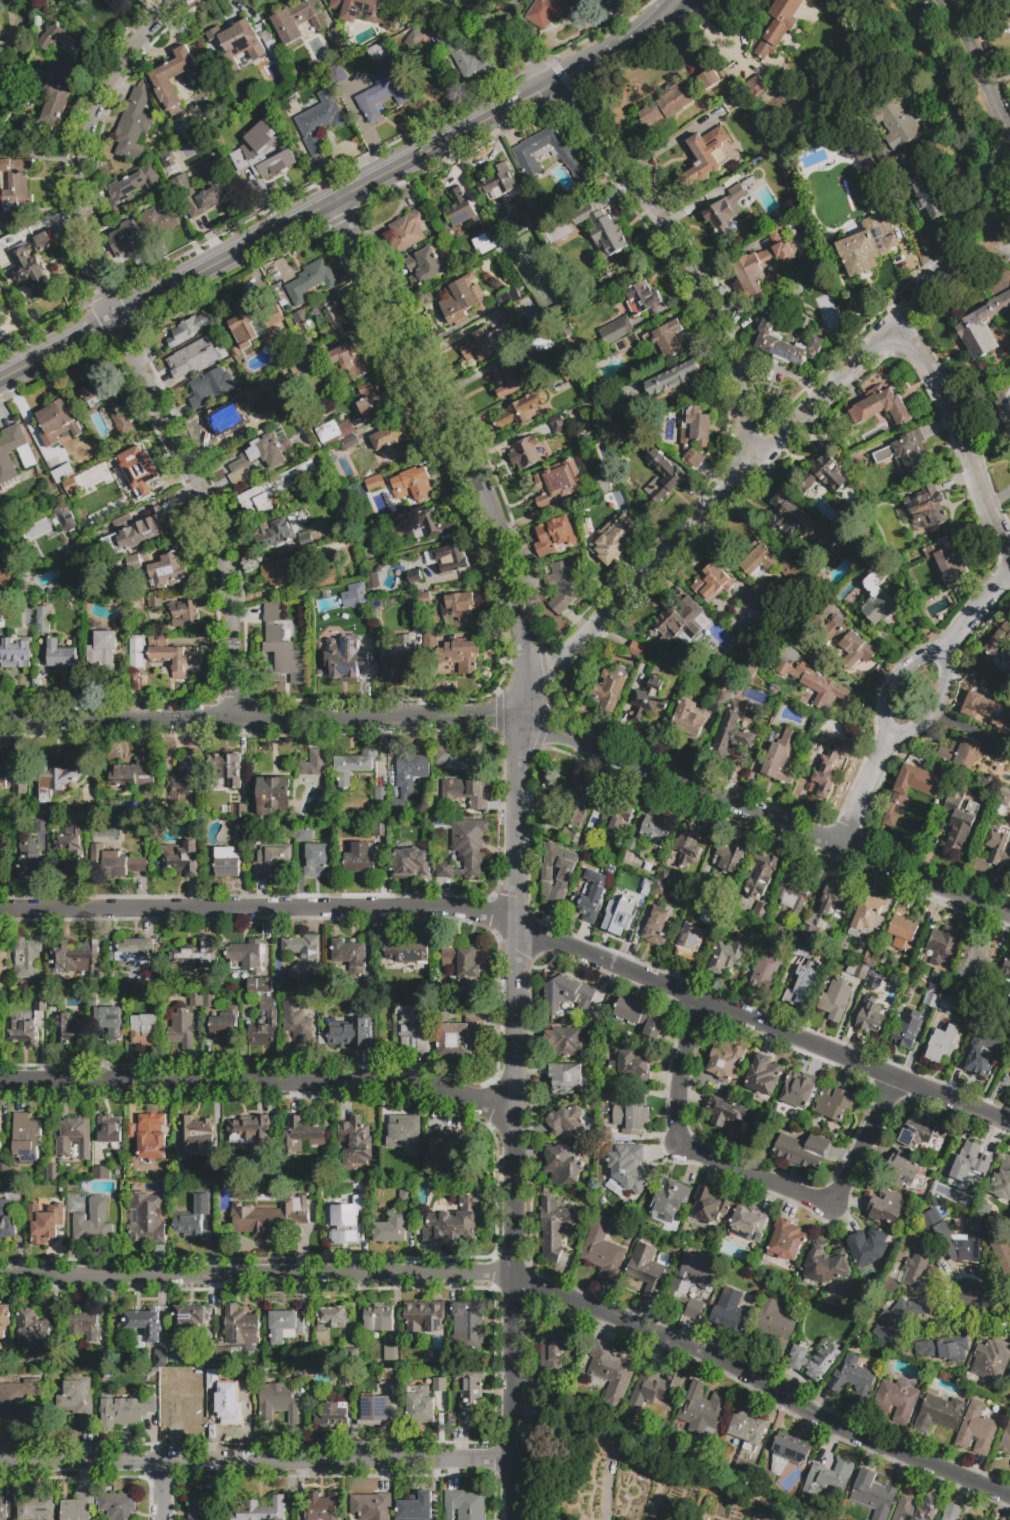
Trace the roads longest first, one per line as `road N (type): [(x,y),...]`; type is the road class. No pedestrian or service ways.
road 1 (residential): [(0,1277),(518,1283),(1009,1493)]
road 2 (residential): [(0,912),(455,905),(1009,1122)]
road 3 (residential): [(523,654),(516,1519)]
road 4 (secondary): [(679,3),(628,45),(0,380)]
road 5 (residential): [(522,717),(543,668),(946,267)]
road 6 (residential): [(0,1086),(399,1088),(519,1116)]
road 7 (residential): [(0,1462),(516,1460)]
road 8 (residential): [(333,204),(500,526),(523,654)]
road 9 (residential): [(893,1077),(832,1205),(680,1146),(677,1081),(698,1002)]
road 10 (residential): [(602,750),(1009,915)]
road 11 (residential): [(0,721),(438,717)]
road 12 (residential): [(549,84),(662,229),(740,375),(743,438),(755,460)]
road 13 (residential): [(111,321),(217,527),(231,595),(235,718)]
road 14 (residential): [(111,321),(82,243),(83,158),(111,80),(145,35),(187,0)]
road 15 (residential): [(892,323),(936,385),(1009,558)]
road 16 (residential): [(438,717),(522,717),(602,750)]
road 17 (track): [(517,1406),(601,1443),(609,1465),(605,1519)]
road 18 (residential): [(1009,136),(975,55),(937,0)]
road 19 (residential): [(445,0),(491,29),(549,84)]
road 20 (residential): [(839,848),(888,737)]

